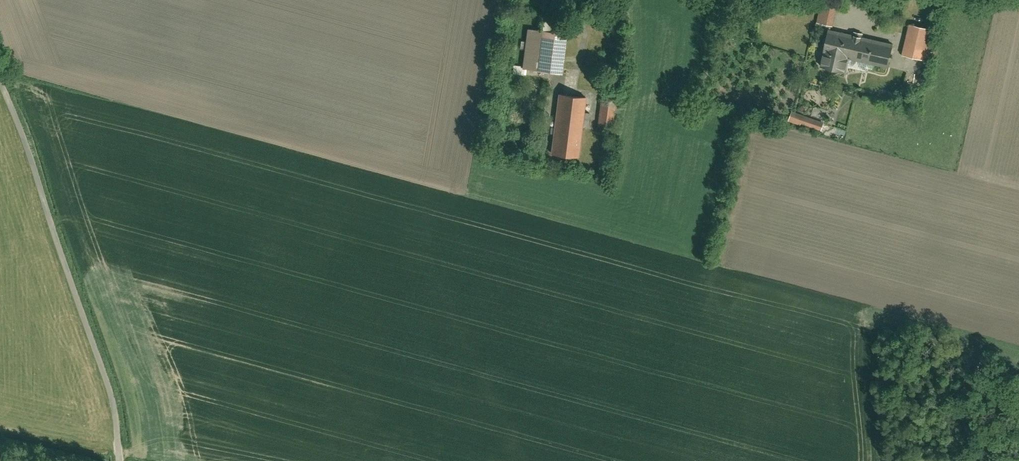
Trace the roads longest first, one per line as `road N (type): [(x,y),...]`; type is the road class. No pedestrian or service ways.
road 1 (unclassified): [(0,78),(109,393),(120,460)]

